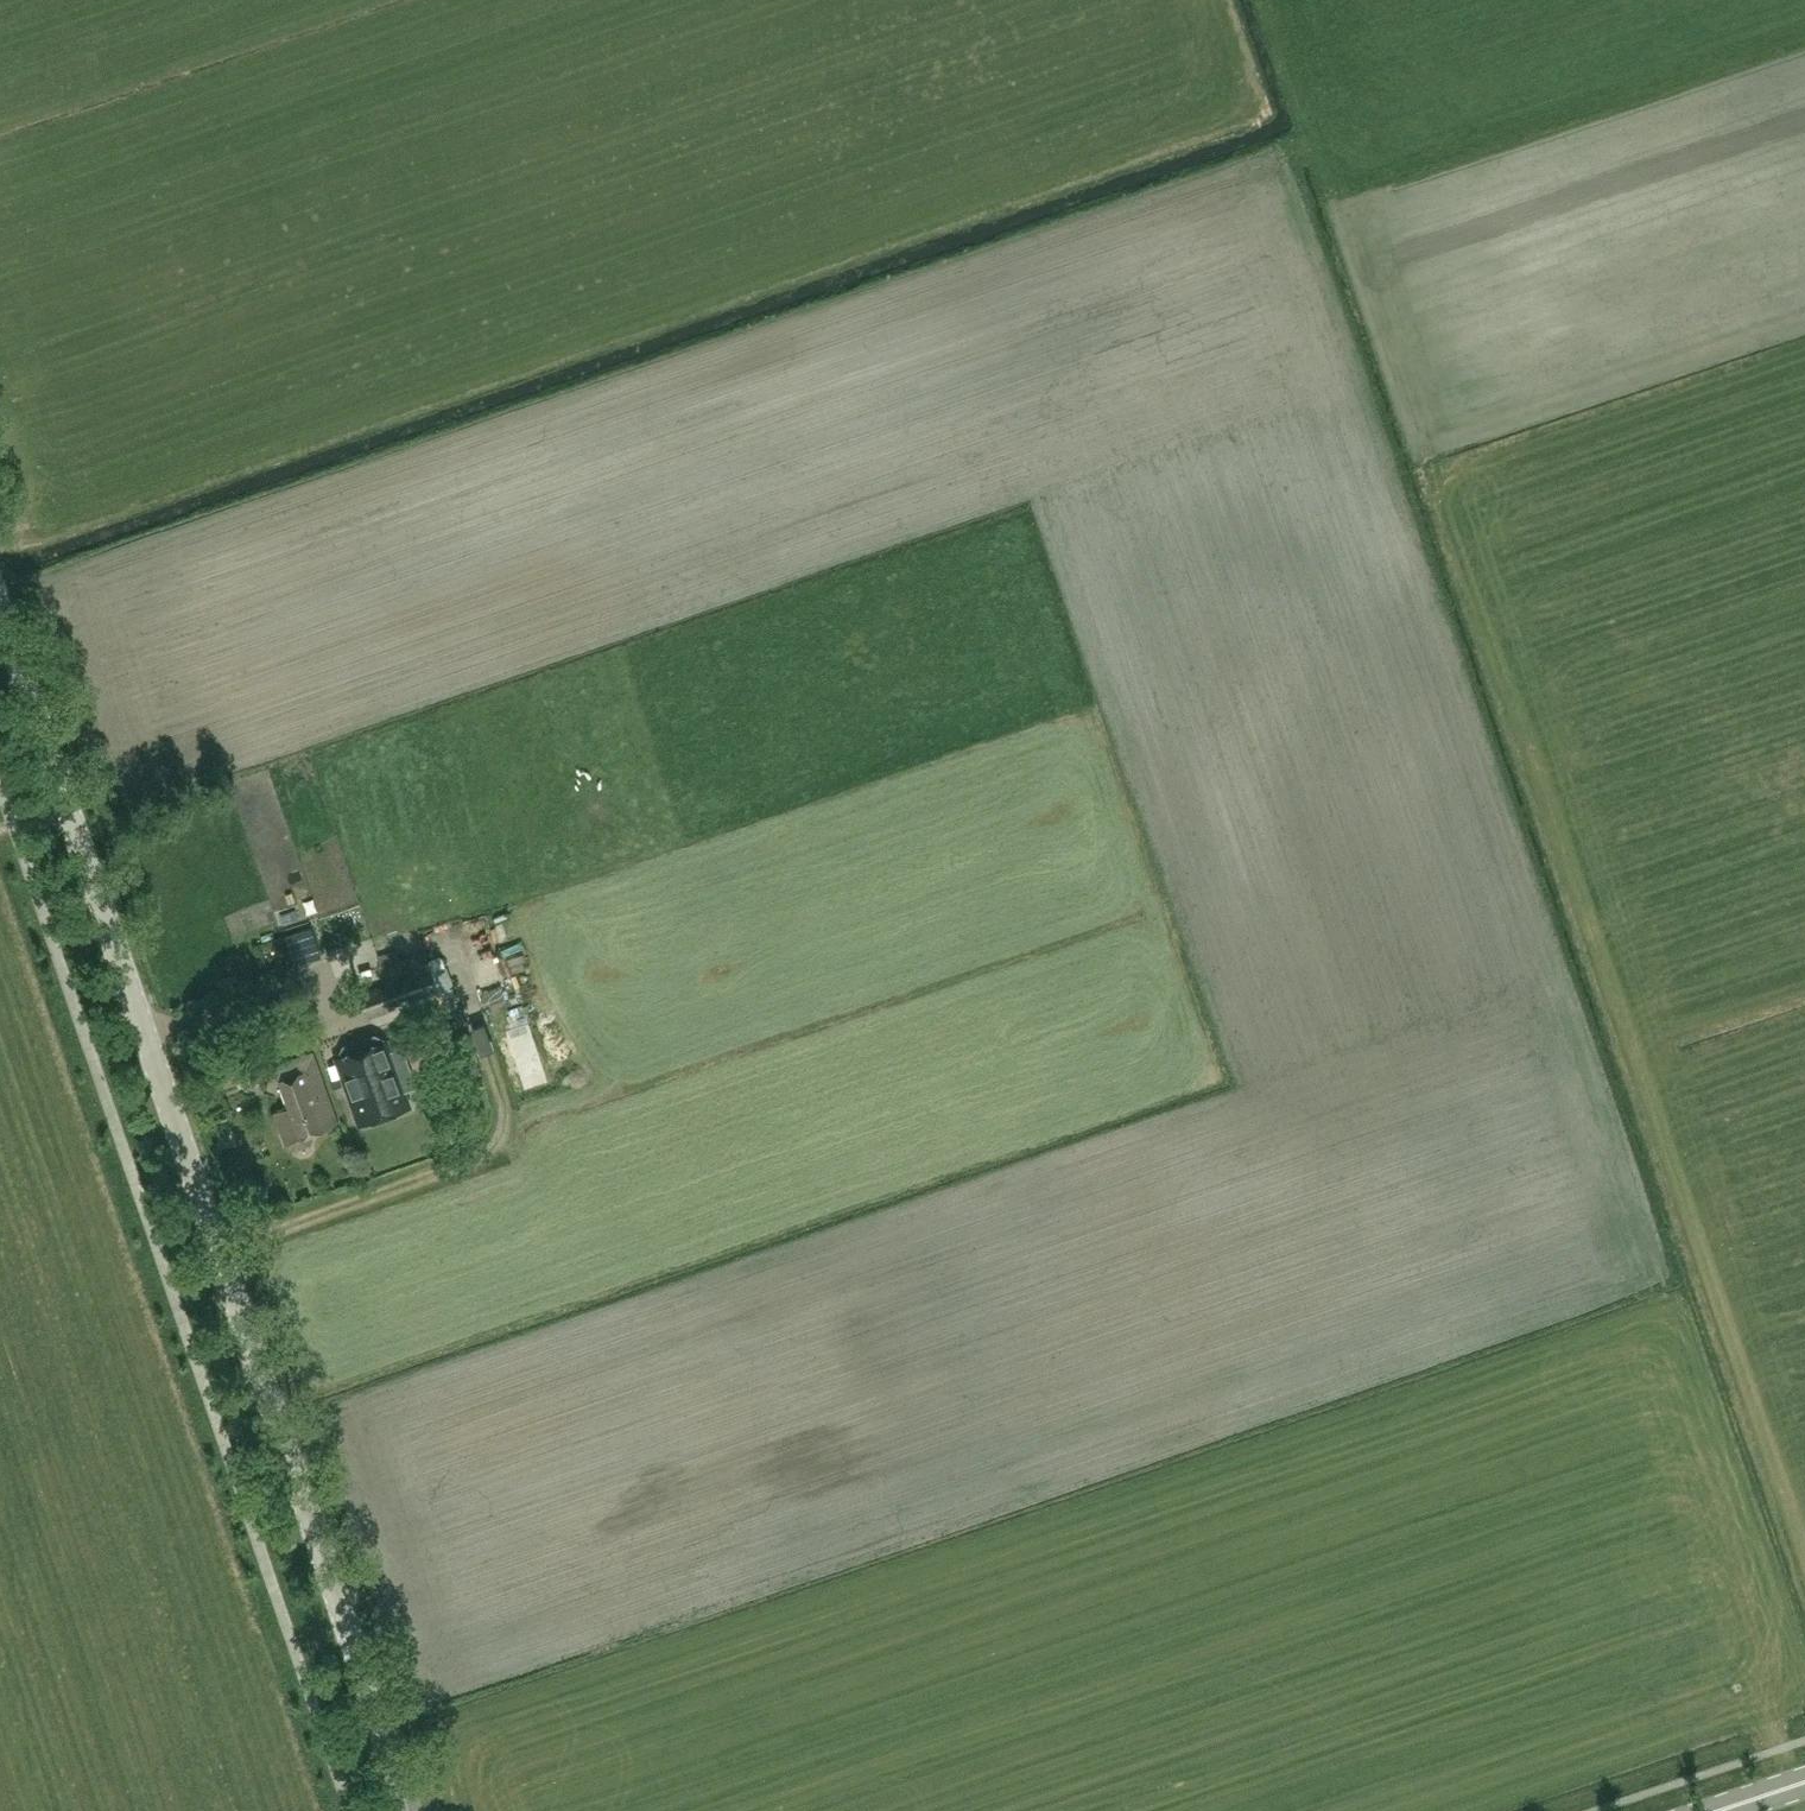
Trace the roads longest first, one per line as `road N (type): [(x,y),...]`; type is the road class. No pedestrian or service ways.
road 1 (tertiary): [(403,1810),(0,625)]

